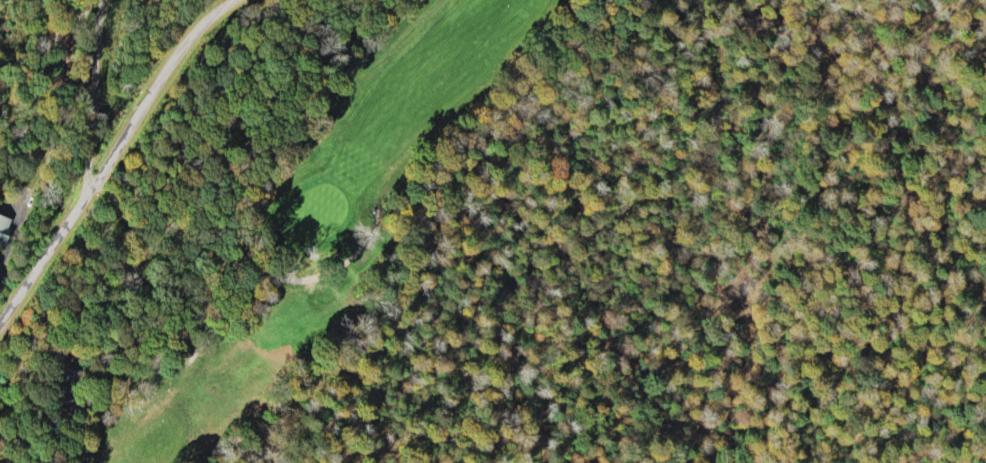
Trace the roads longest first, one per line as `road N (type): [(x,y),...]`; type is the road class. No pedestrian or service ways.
road 1 (residential): [(0,321),(169,65),(224,0)]
road 2 (residential): [(84,191),(102,0)]

